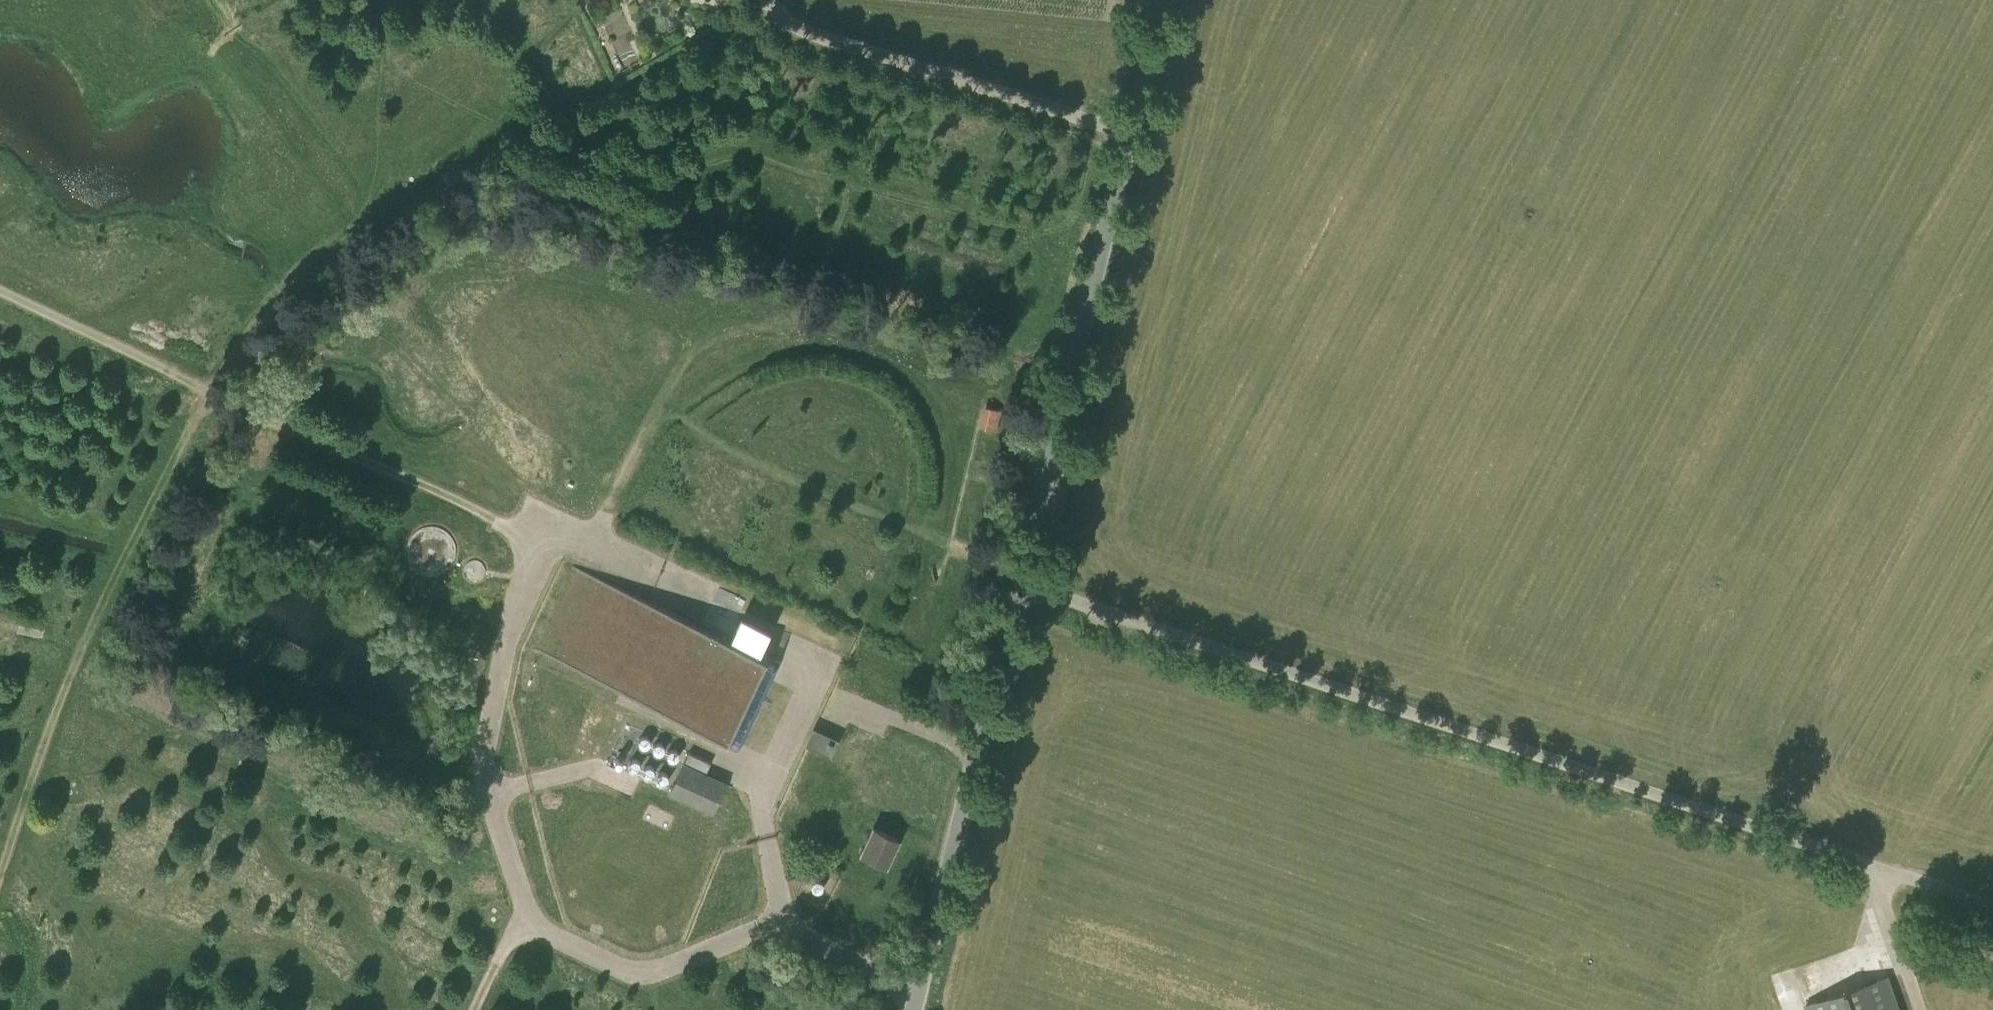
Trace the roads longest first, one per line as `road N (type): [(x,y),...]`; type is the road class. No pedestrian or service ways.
road 1 (unclassified): [(1992,900),(1020,585)]
road 2 (tertiary): [(1020,585),(1132,132)]
road 3 (tertiary): [(915,1009),(1020,585)]
road 4 (unclassified): [(1132,132),(850,44),(798,24),(769,0)]
road 5 (tertiary): [(1132,132),(1170,0)]

